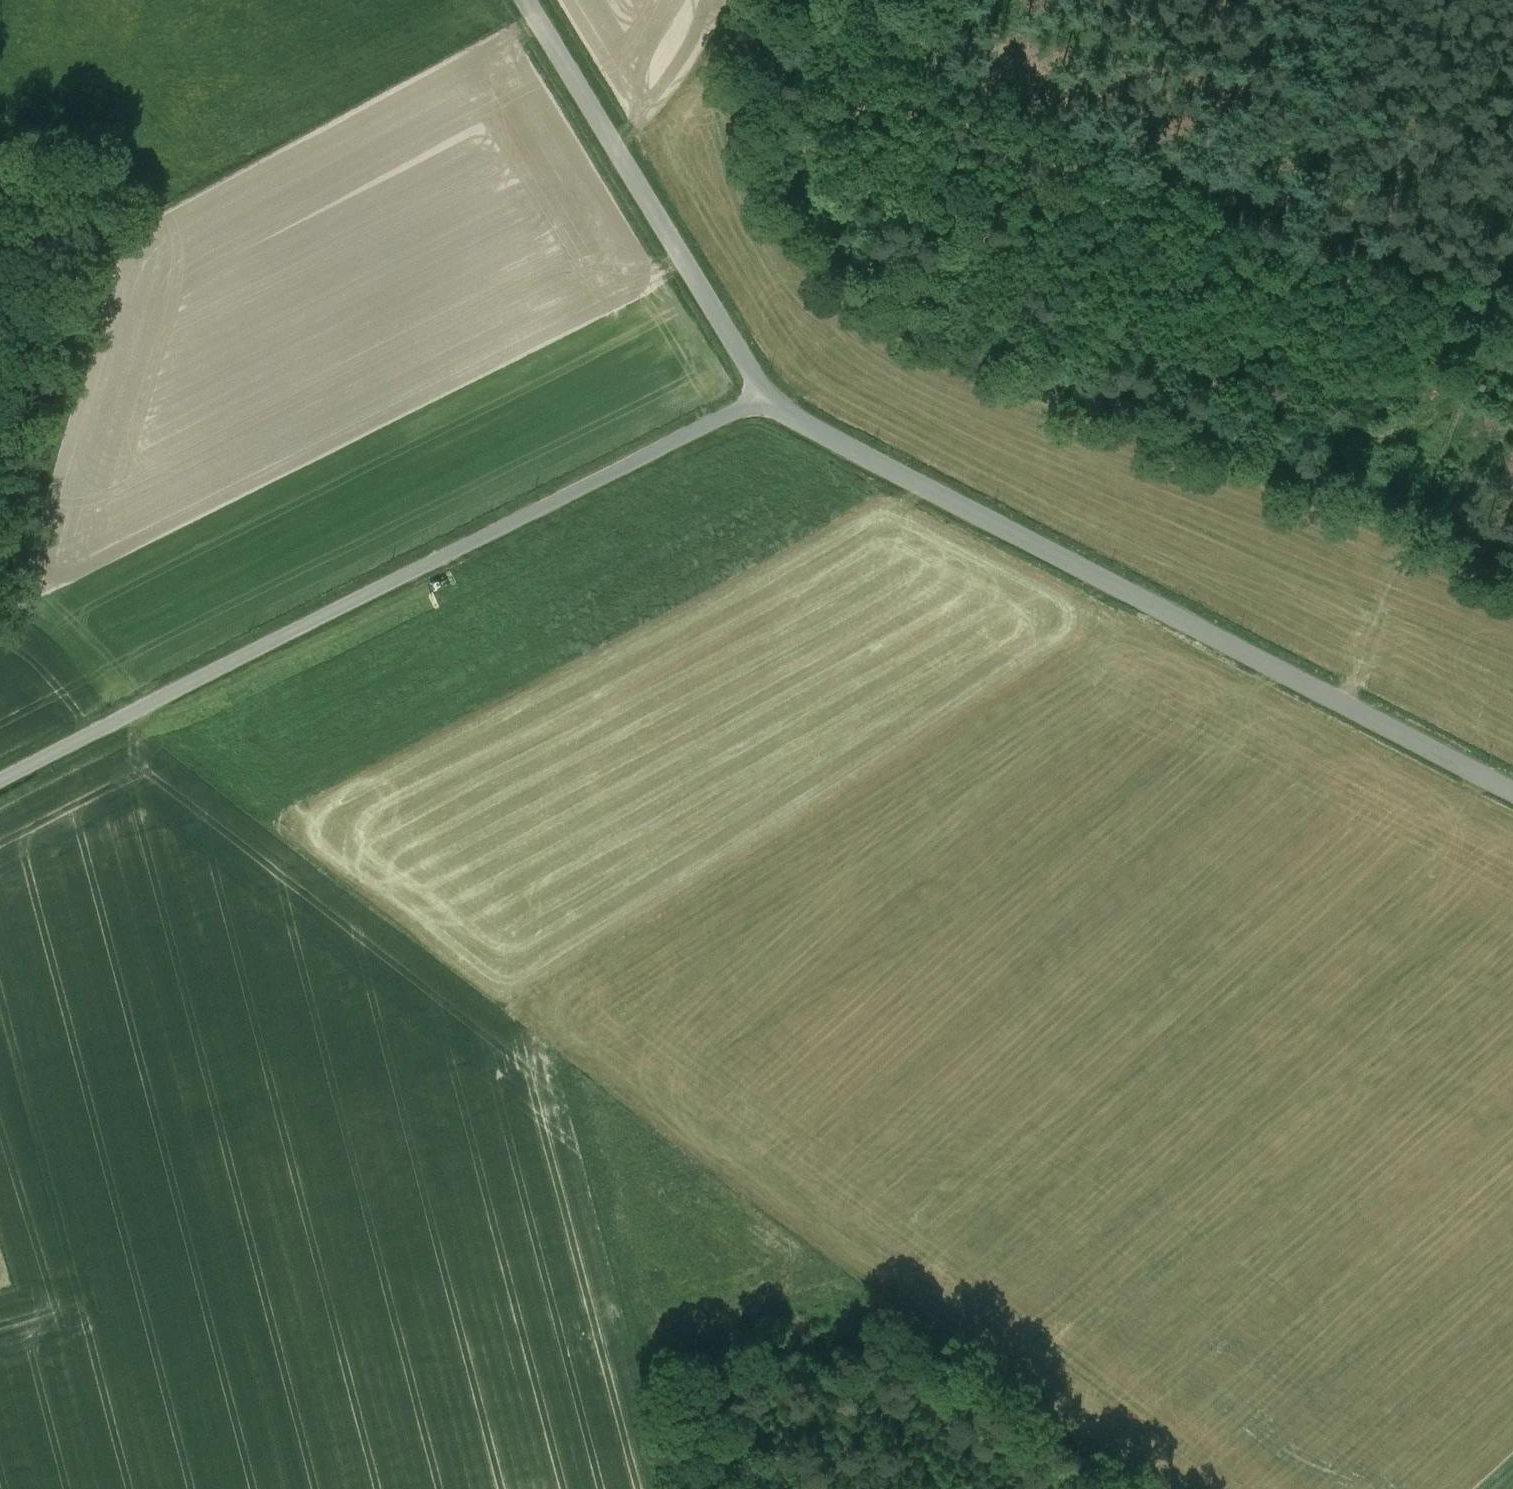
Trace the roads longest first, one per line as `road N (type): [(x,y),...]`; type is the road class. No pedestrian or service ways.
road 1 (unclassified): [(0,776),(763,406)]
road 2 (unclassified): [(763,406),(1512,794)]
road 3 (unclassified): [(521,0),(763,406)]

